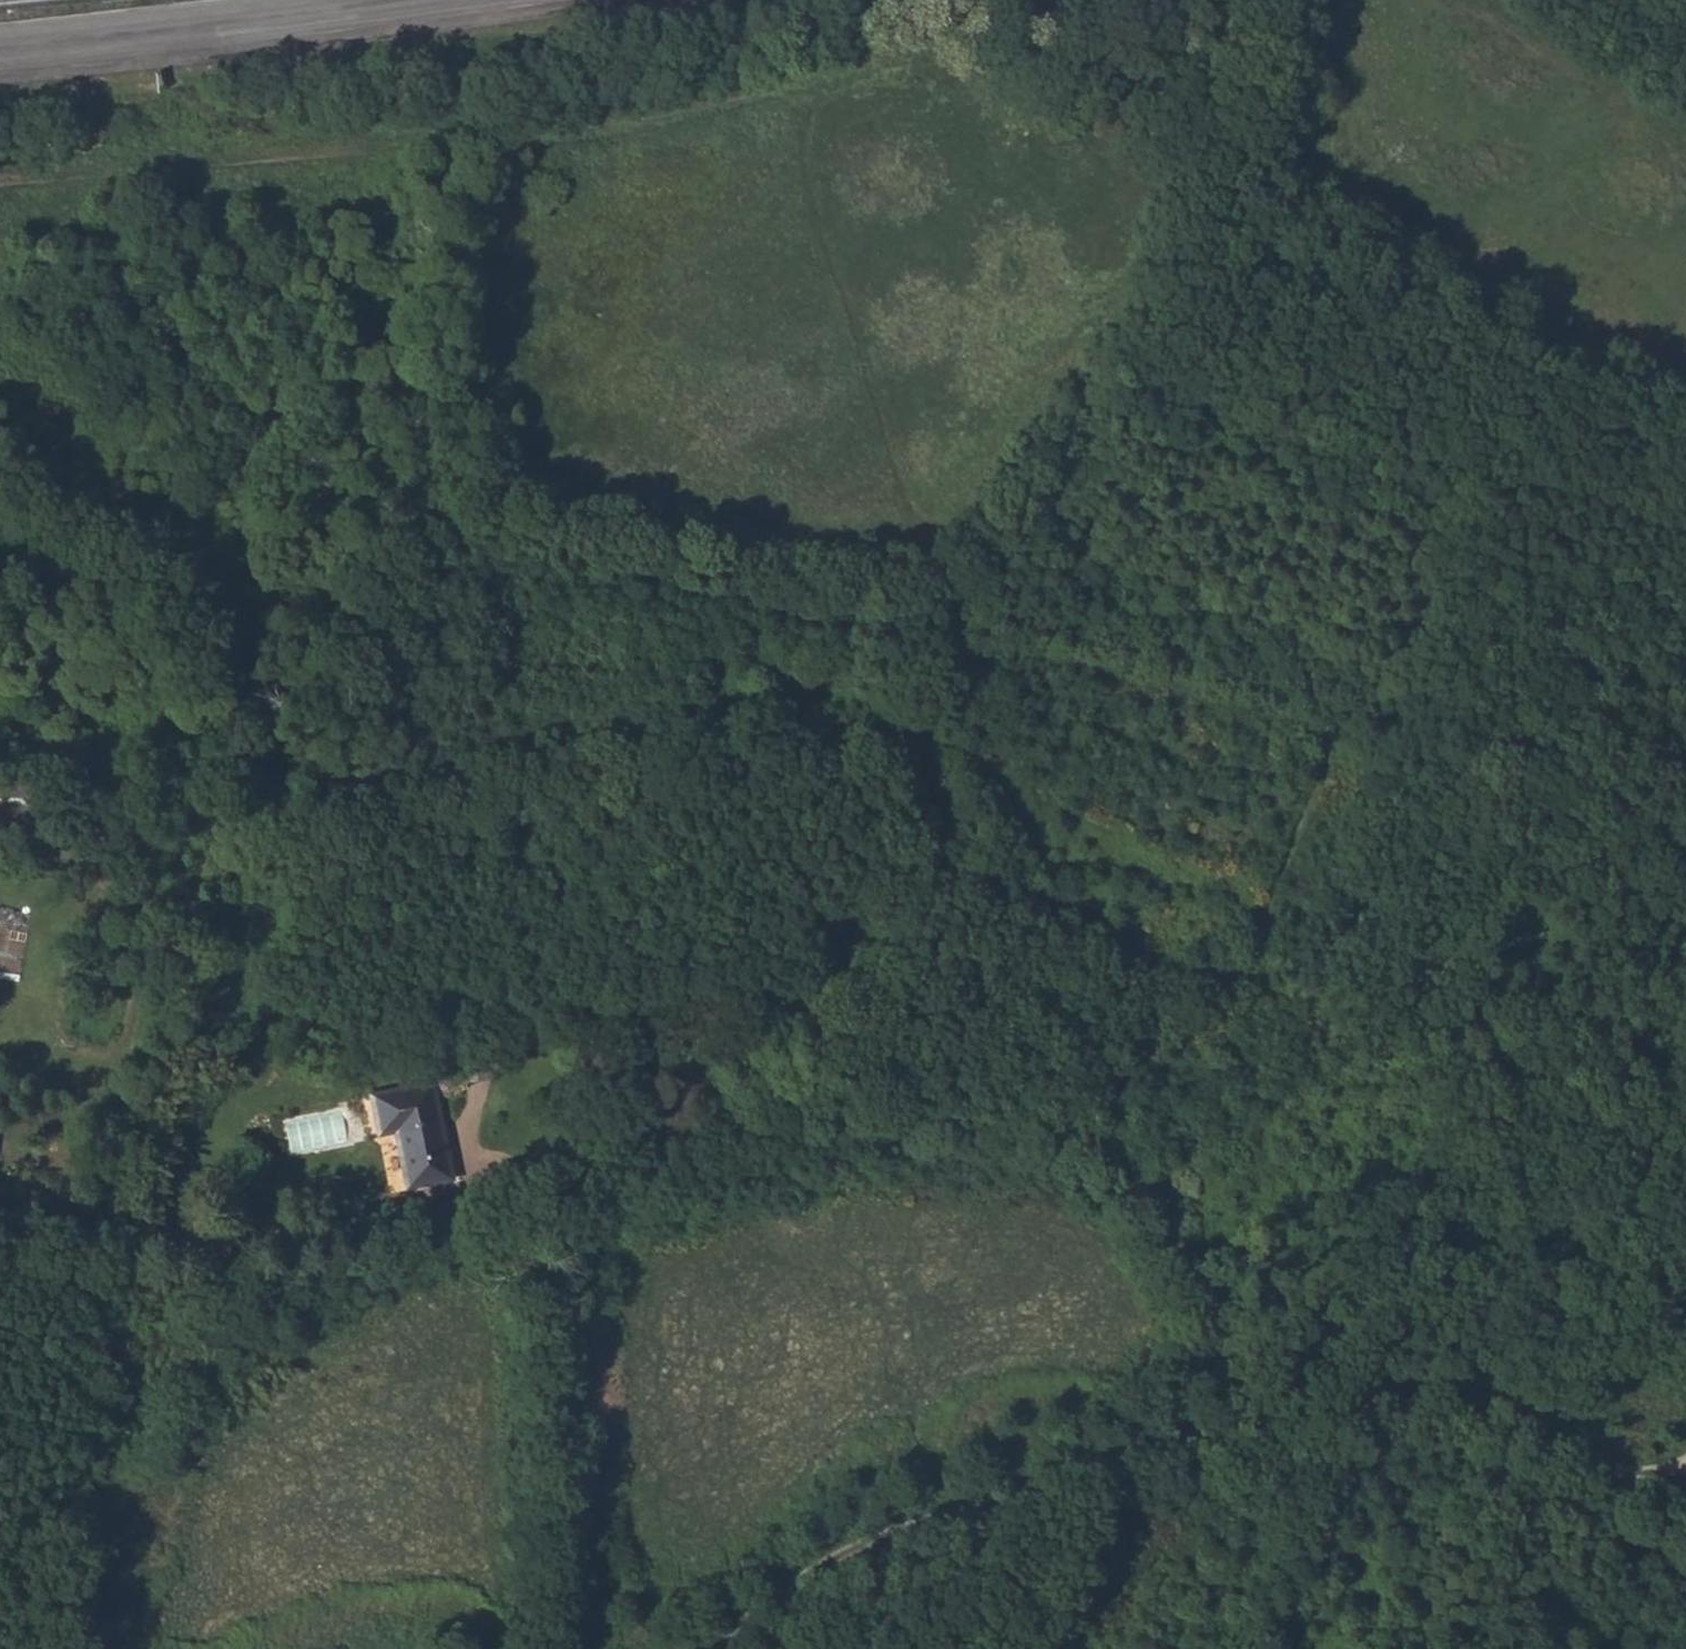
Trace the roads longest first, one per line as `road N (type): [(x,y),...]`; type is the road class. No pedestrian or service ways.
road 1 (track): [(1685,1456),(1651,1473),(1598,1467),(1523,1419),(1476,1405),(1399,1398),(1255,1410),(819,1563),(701,1648)]
road 2 (trunk): [(0,47),(395,0)]

